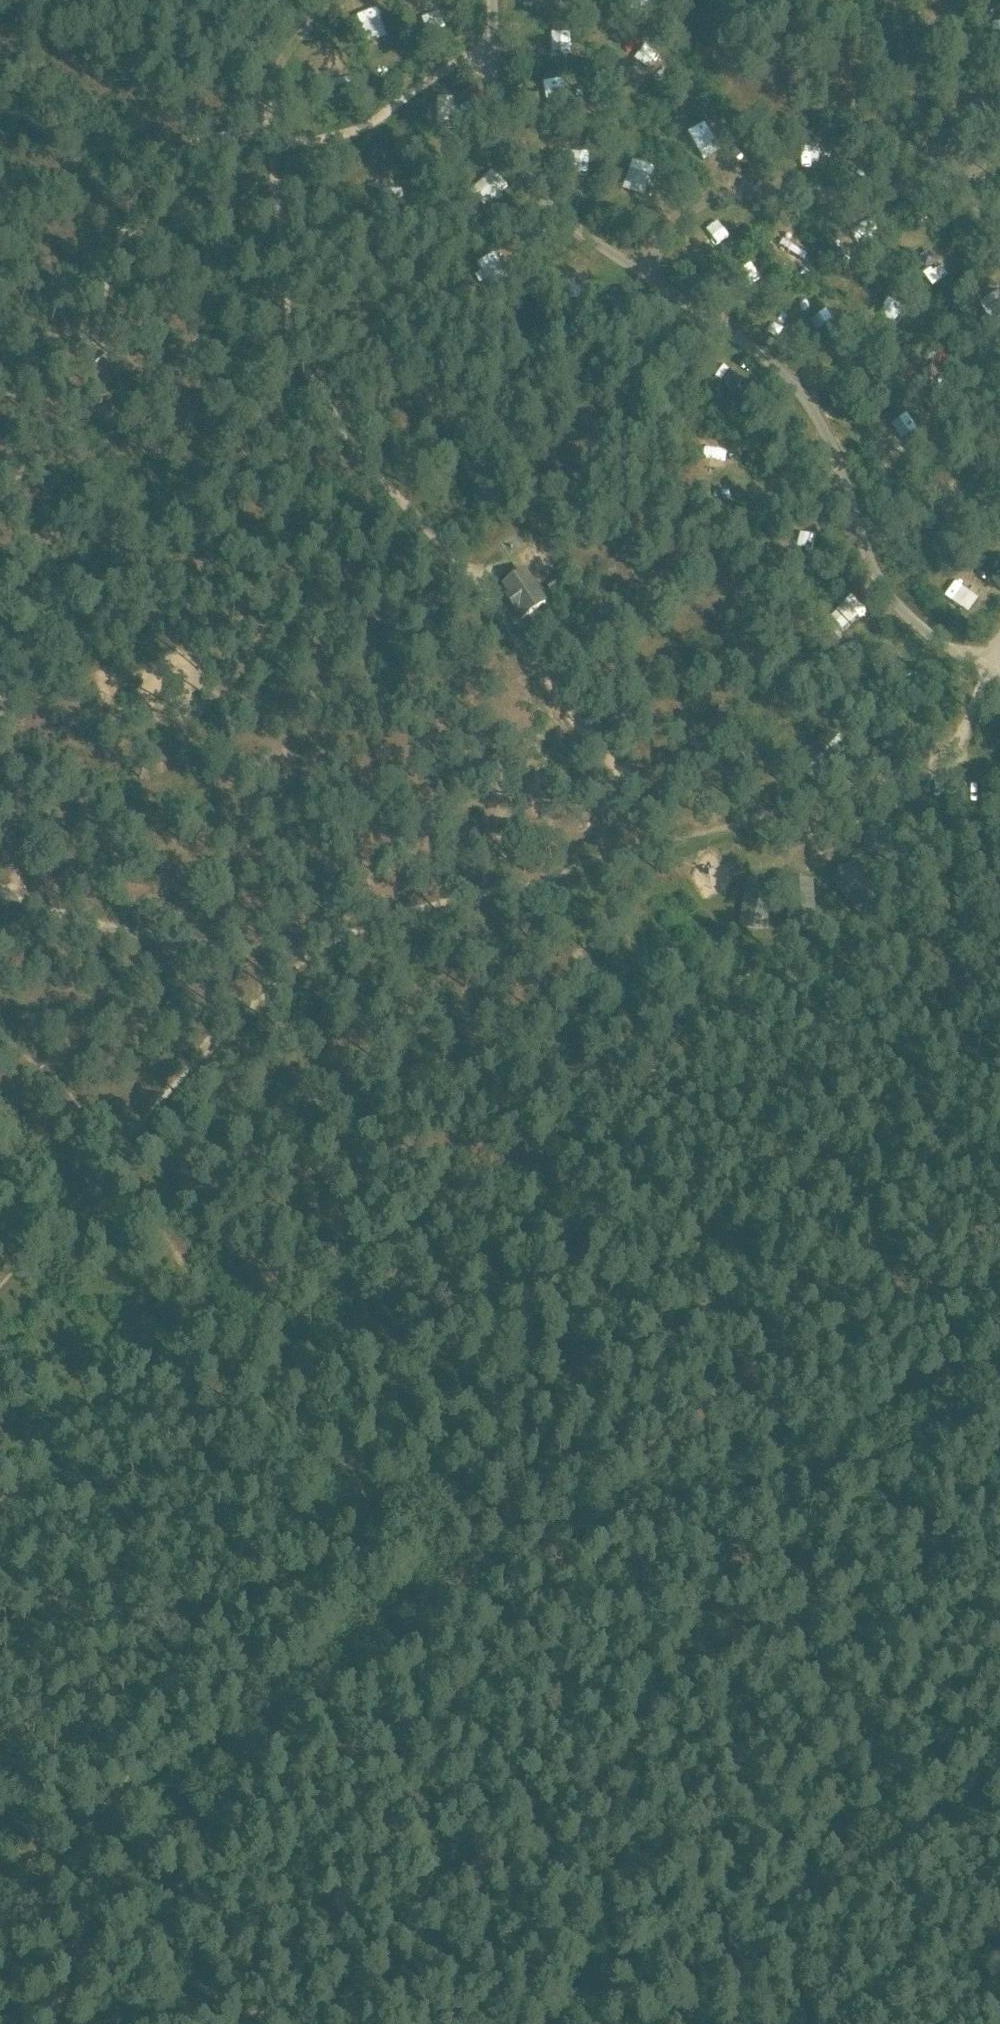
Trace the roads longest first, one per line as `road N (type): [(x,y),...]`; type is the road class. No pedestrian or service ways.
road 1 (track): [(999,1505),(247,2020),(122,1918),(0,1998)]
road 2 (track): [(0,895),(73,922),(256,966),(388,914),(582,887),(905,774),(955,746),(987,668),(999,677)]
road 3 (track): [(496,52),(439,73),(374,125),(319,137),(274,137),(291,241),(293,332),(314,389),(504,626)]
road 4 (track): [(0,1261),(83,1197),(227,1040),(256,966)]

